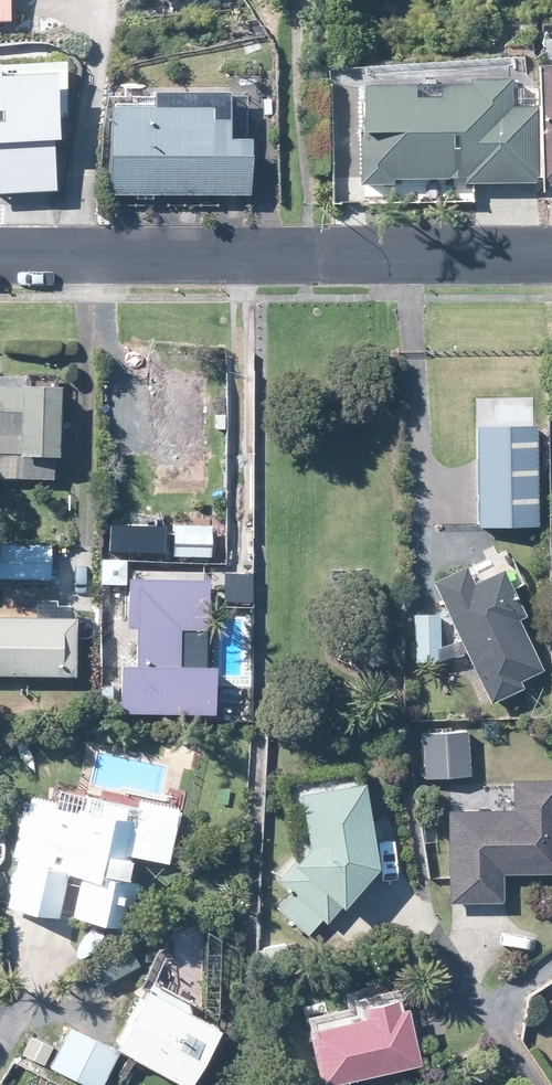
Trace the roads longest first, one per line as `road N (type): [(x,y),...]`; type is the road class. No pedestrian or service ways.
road 1 (residential): [(0,255),(551,255)]

